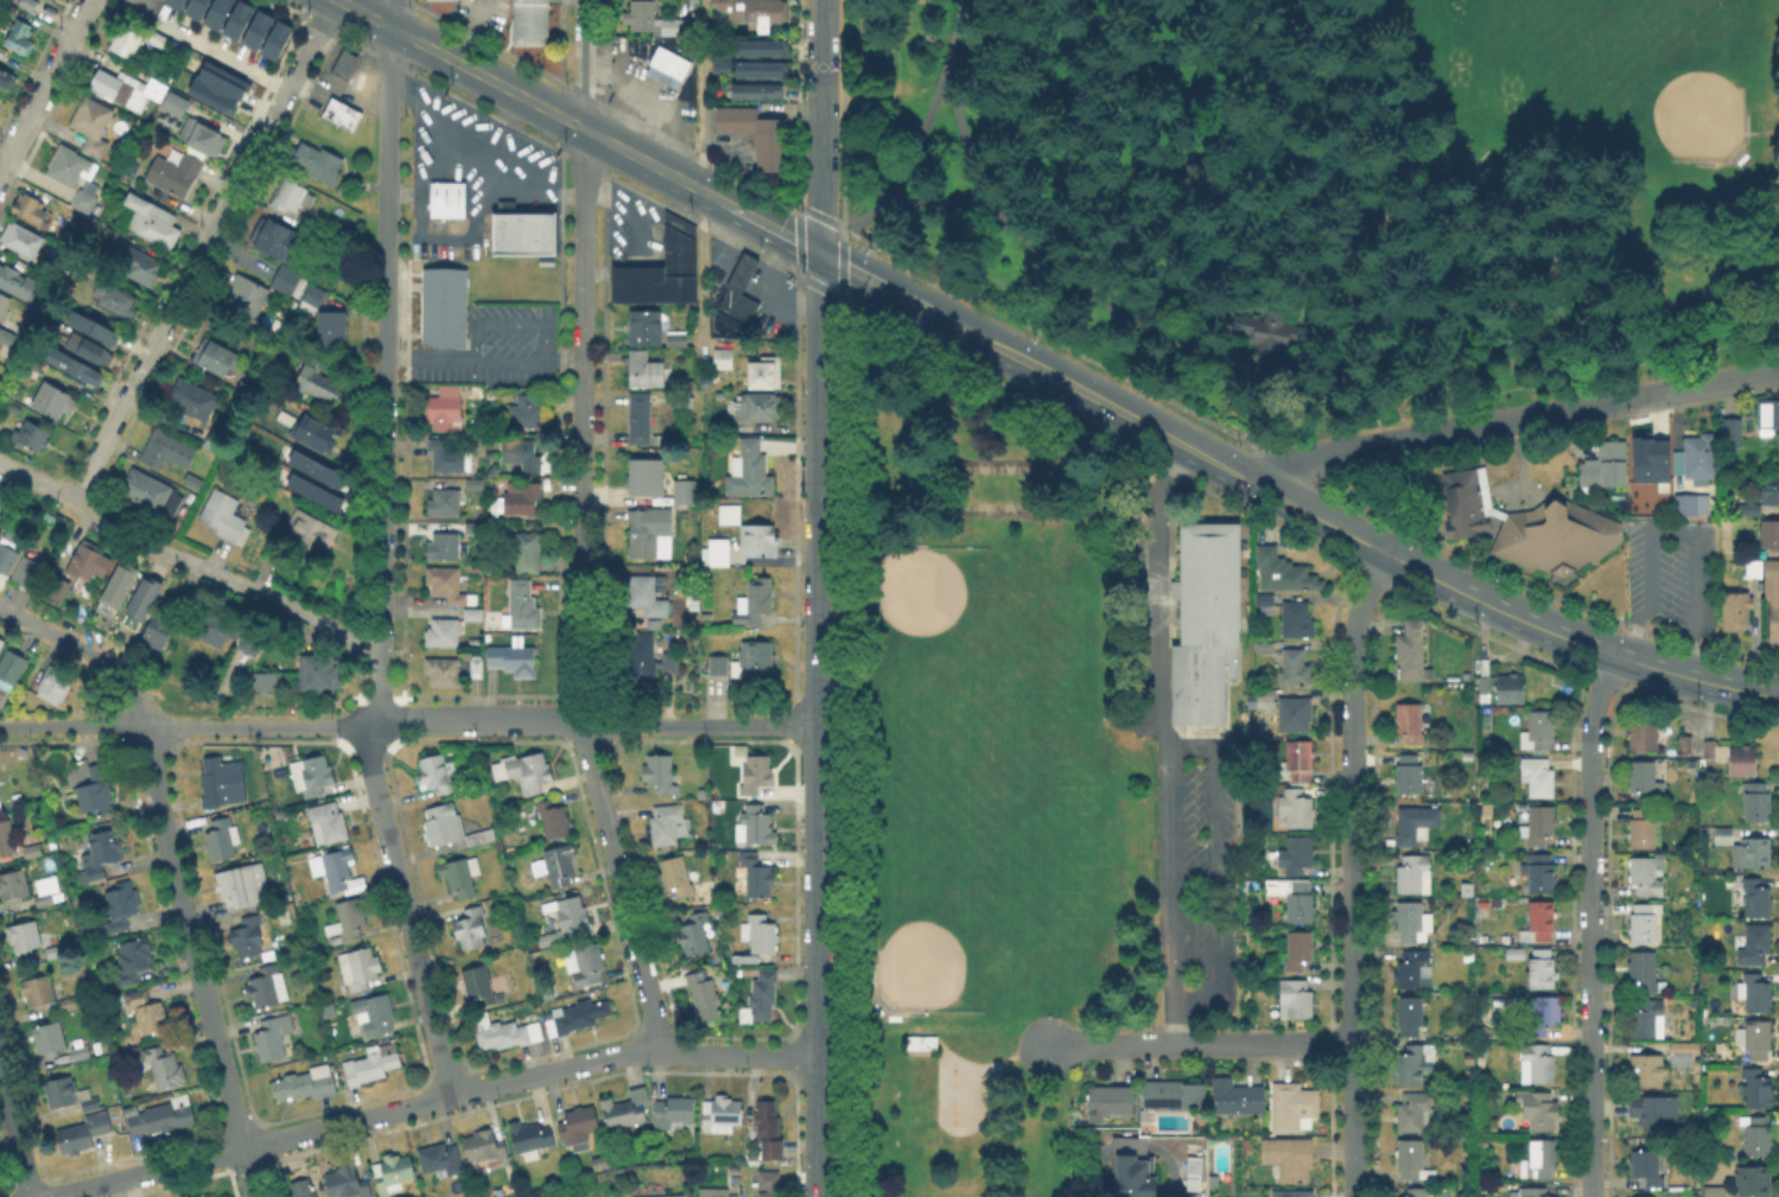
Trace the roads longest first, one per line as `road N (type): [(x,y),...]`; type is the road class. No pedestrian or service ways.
road 1 (residential): [(657,1053),(580,694),(585,0)]
road 2 (primary): [(1260,488),(388,26)]
road 3 (residential): [(818,1057),(657,1053),(601,1061),(57,1196)]
road 4 (residential): [(1354,1196),(1352,669),(1364,600),(1386,555)]
road 5 (residential): [(74,503),(332,0)]
road 6 (residential): [(1591,1196),(1590,749),(1612,655)]
road 7 (residential): [(255,1196),(145,726)]
road 8 (residential): [(821,253),(818,726)]
road 9 (residential): [(818,726),(818,1196)]
road 10 (residential): [(451,1096),(369,763),(382,656)]
road 11 (residential): [(376,722),(0,727)]
road 12 (residential): [(382,656),(74,503)]
road 13 (primary): [(1778,698),(1632,662),(1486,605)]
road 14 (residential): [(1353,1043),(1046,1045)]
road 15 (residential): [(383,536),(387,257)]
road 16 (residential): [(1520,420),(1289,463),(1260,488)]
road 17 (primary): [(1486,605),(1260,488)]
road 18 (residential): [(823,0),(821,253)]
road 19 (residential): [(818,726),(585,722)]
road 20 (residential): [(387,257),(388,26)]
road 21 (residential): [(585,722),(376,722)]
road 22 (residential): [(0,174),(91,0)]
road 23 (residential): [(145,726),(112,667),(0,607)]
road 24 (residential): [(1675,393),(1520,420)]
road 25 (residential): [(32,1196),(0,1067)]

